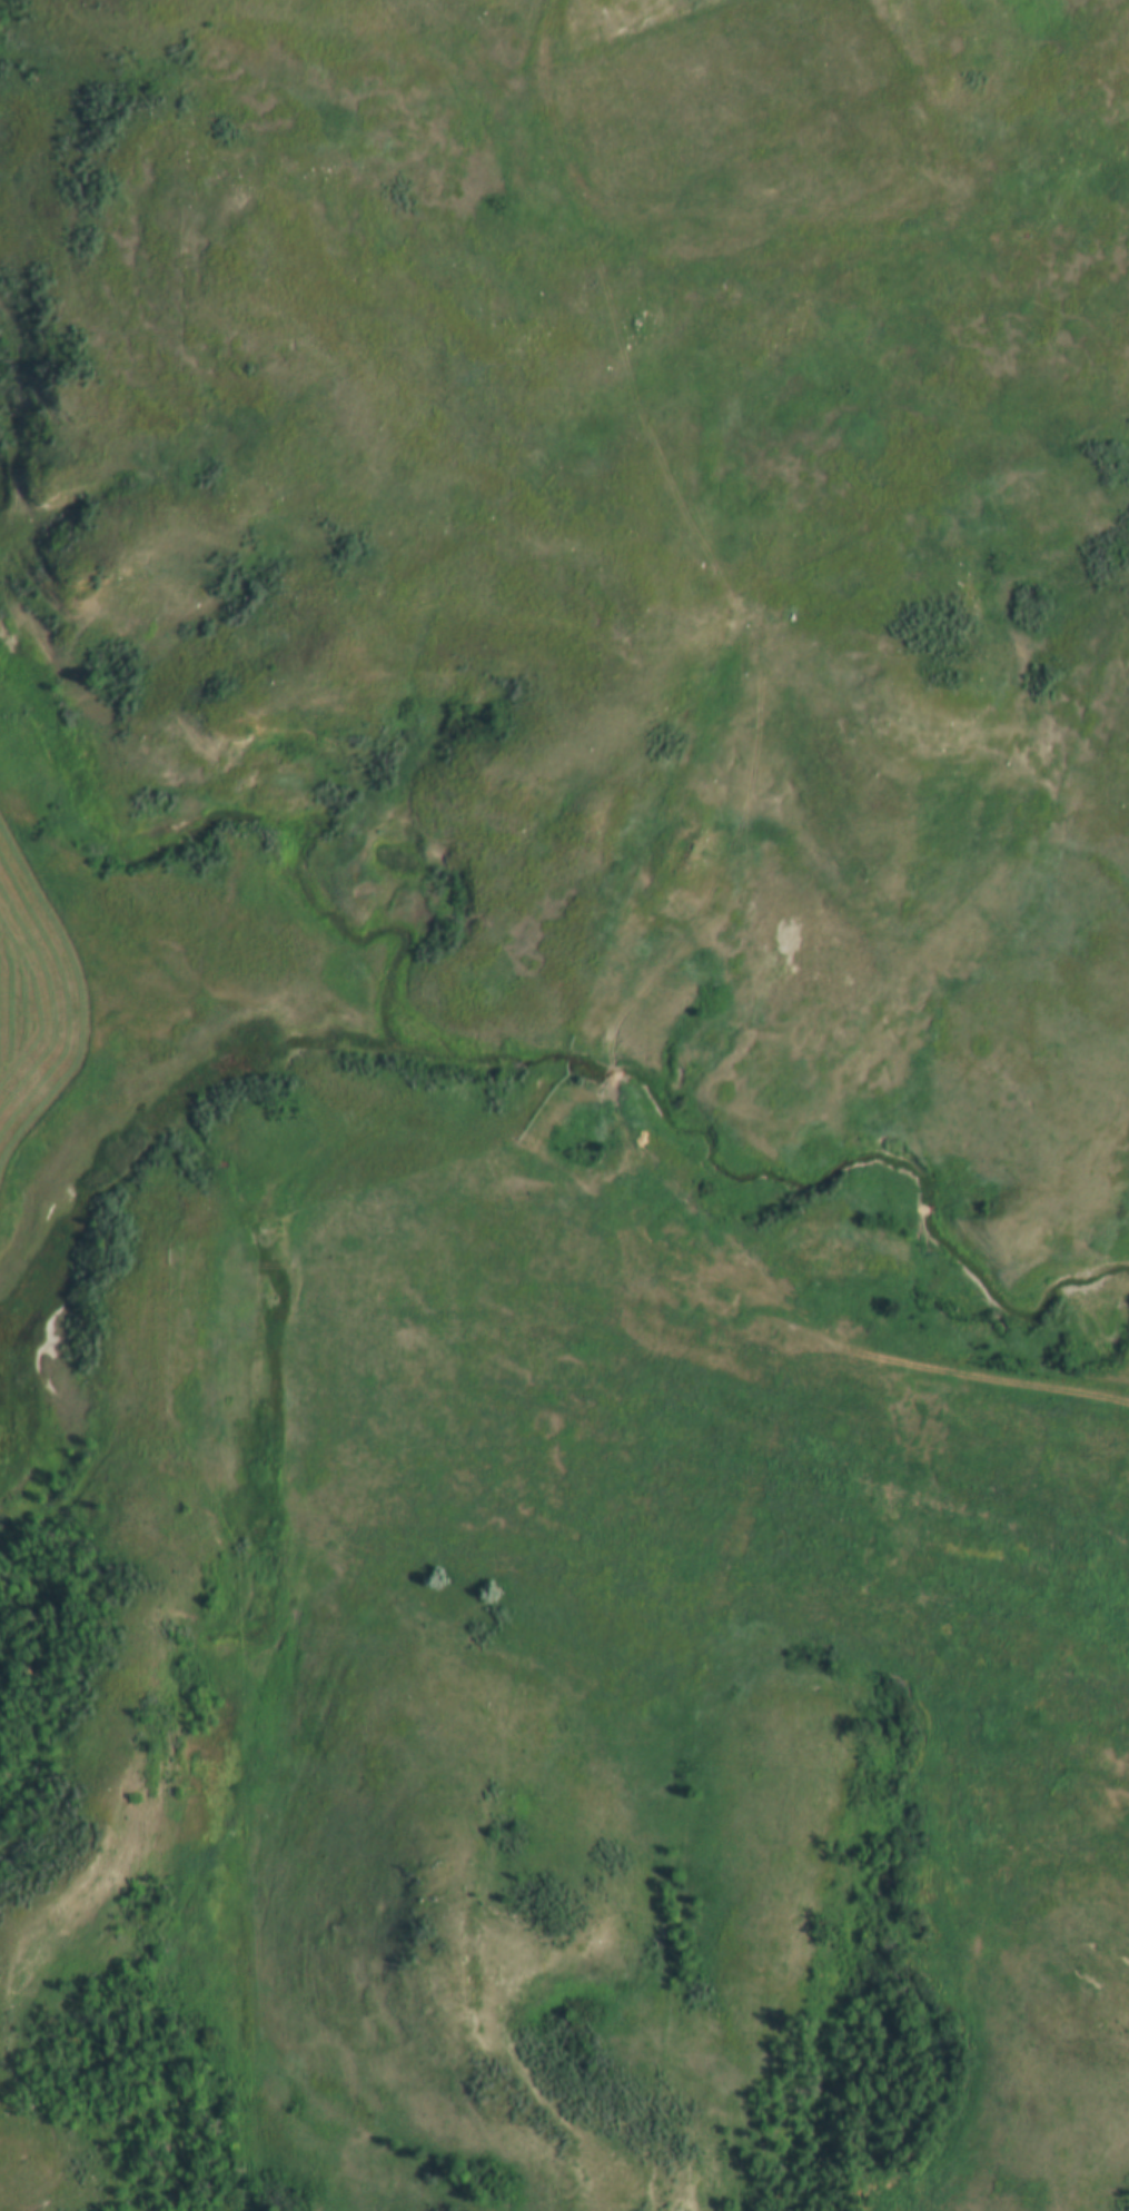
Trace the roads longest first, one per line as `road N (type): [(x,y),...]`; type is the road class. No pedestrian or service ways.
road 1 (track): [(1128,1420),(1028,1385),(894,1407),(803,1505),(746,1675)]

